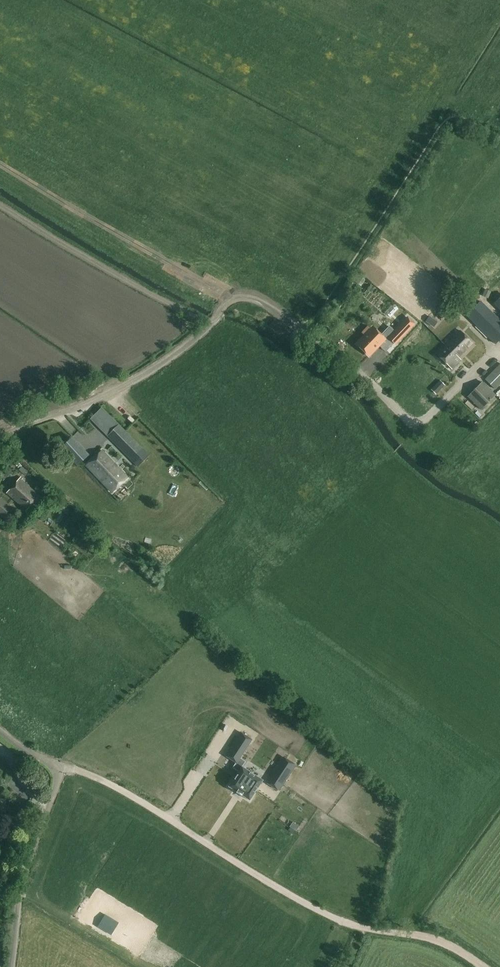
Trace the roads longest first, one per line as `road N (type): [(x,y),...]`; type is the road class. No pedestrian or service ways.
road 1 (unclassified): [(0,437),(136,380),(199,336),(234,299),(260,302),(305,332)]
road 2 (track): [(365,928),(313,908),(101,778),(57,768)]
road 3 (unclassified): [(12,966),(26,866),(57,773),(0,731)]
road 4 (track): [(486,966),(425,937),(365,928)]

